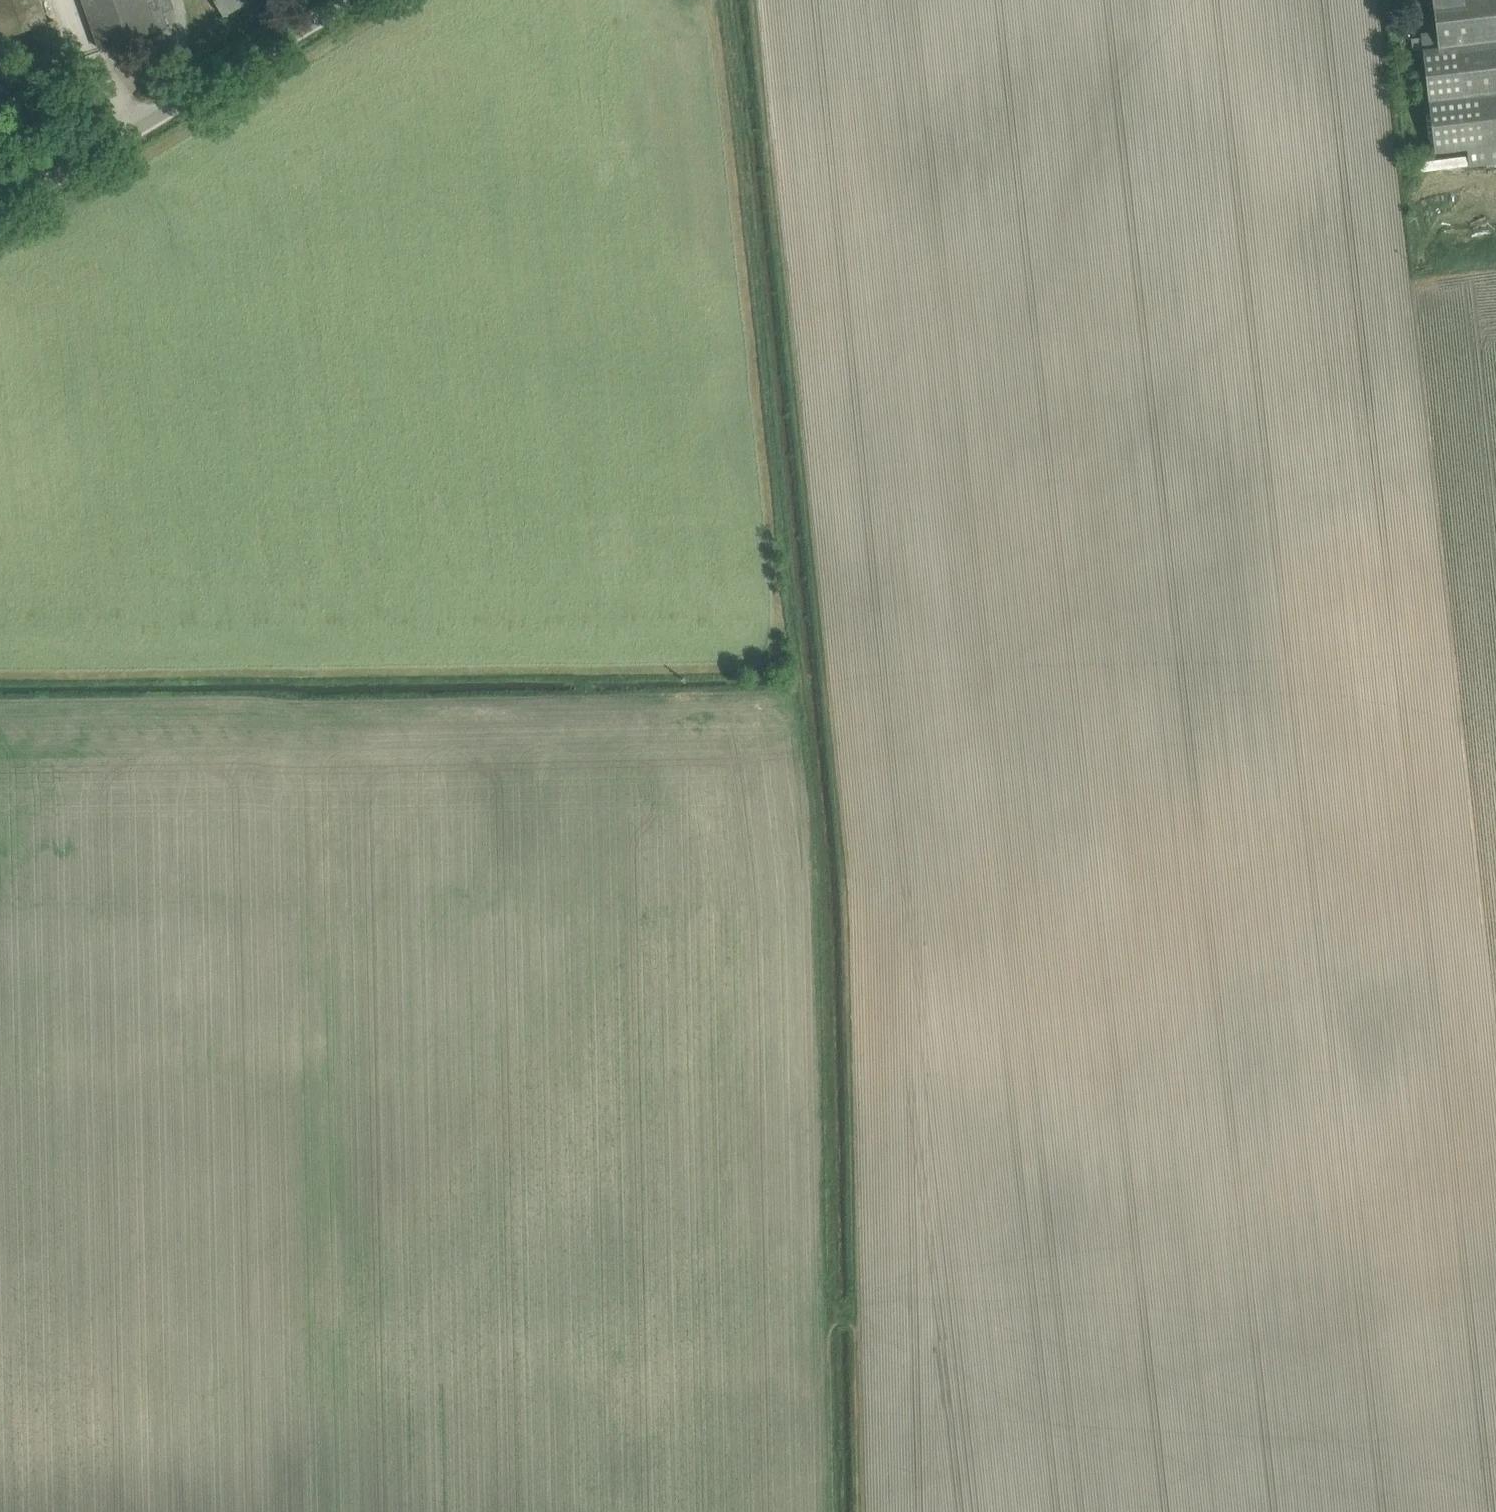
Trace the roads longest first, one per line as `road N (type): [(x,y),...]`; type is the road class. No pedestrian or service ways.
road 1 (unclassified): [(0,211),(347,0)]

